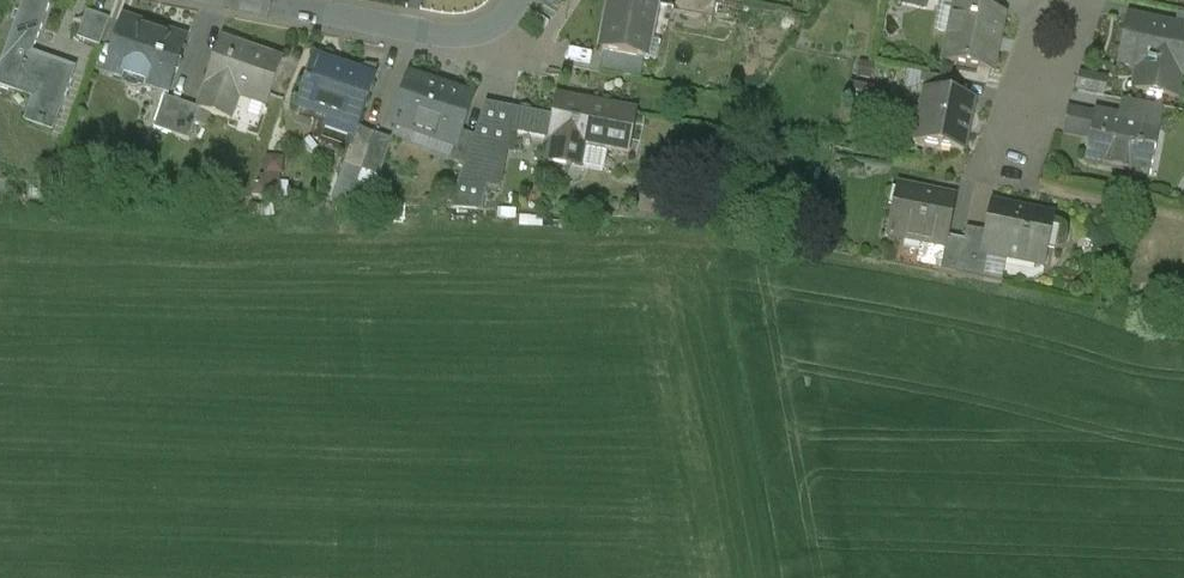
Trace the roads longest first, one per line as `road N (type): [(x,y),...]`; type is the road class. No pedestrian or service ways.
road 1 (residential): [(519,0),(497,26),(446,35),(253,0)]
road 2 (residential): [(1082,0),(1040,9),(986,165),(1028,175)]
road 3 (residential): [(1028,175),(1086,0)]

